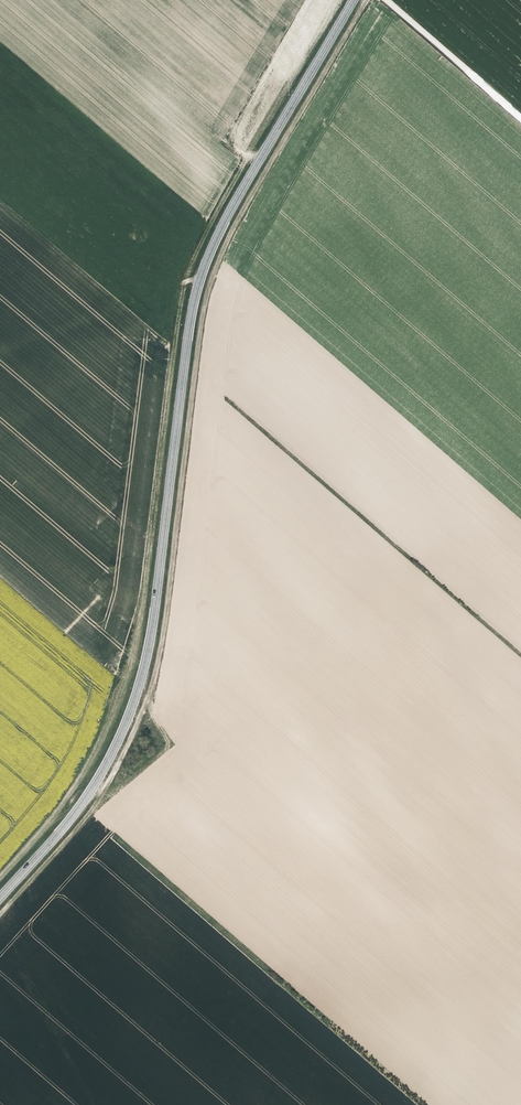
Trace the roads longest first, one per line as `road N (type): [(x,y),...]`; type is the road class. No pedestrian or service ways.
road 1 (track): [(0,915),(92,811),(146,702),(163,640),(209,287),(264,176),(368,0)]
road 2 (secondary): [(0,897),(81,805),(131,713),(156,604),(201,271),(351,0)]
road 3 (track): [(248,156),(185,285),(124,690),(81,780),(0,875)]
road 4 (track): [(309,0),(234,133),(237,149),(258,162)]
road 5 (track): [(520,118),(388,0)]

